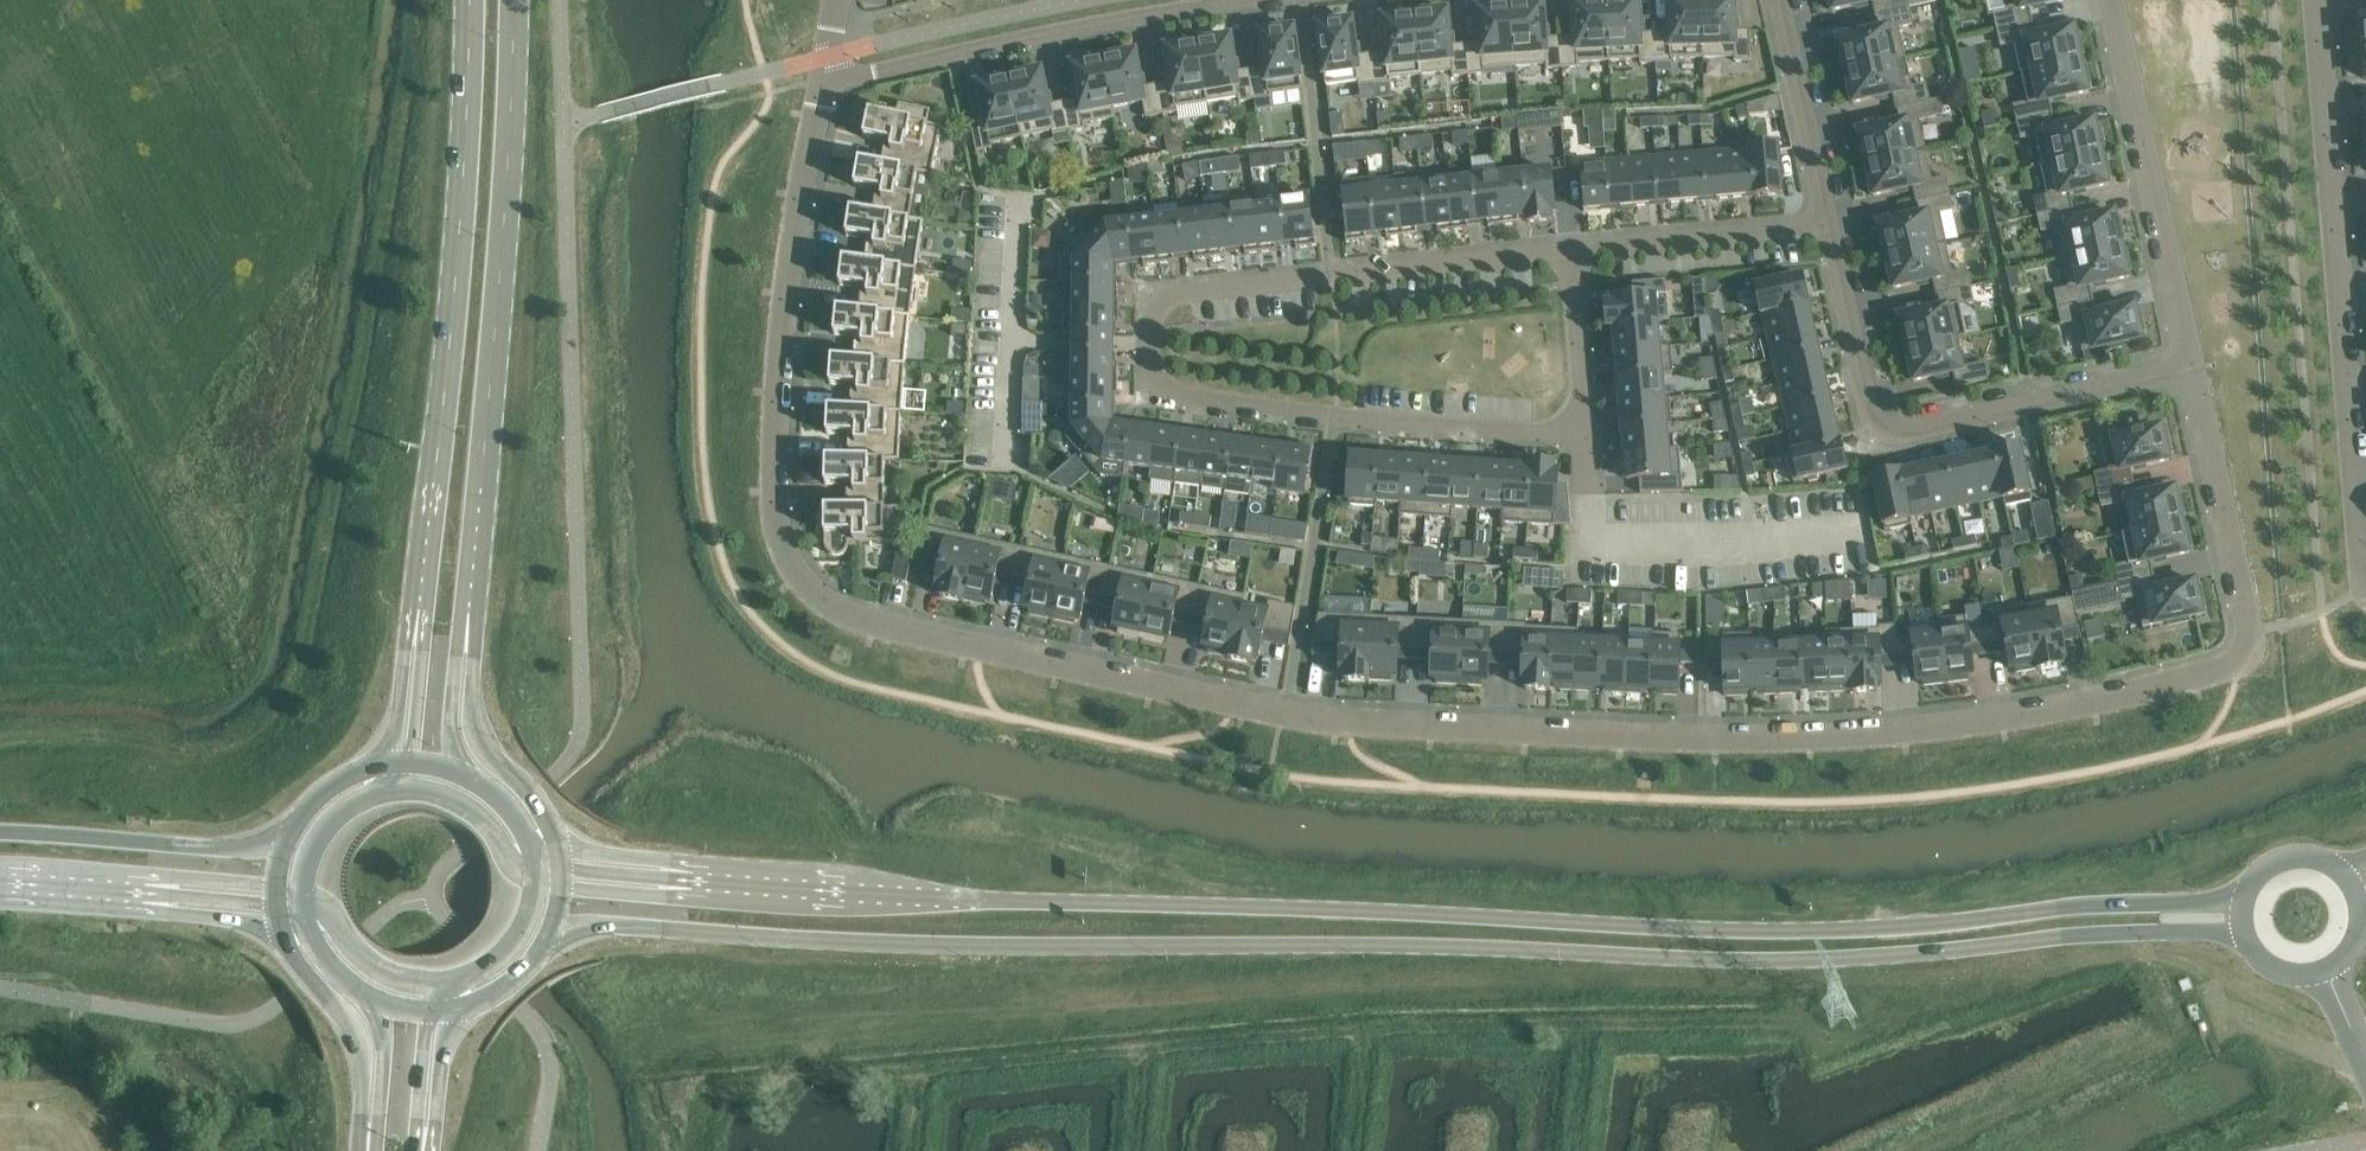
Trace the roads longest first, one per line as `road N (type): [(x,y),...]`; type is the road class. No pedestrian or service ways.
road 1 (residential): [(2191,372),(2252,629),(2251,649),(2231,667),(1923,728),(1816,737),(1703,739),(1288,714),(853,616),(817,593),(797,566),(775,489),(779,393),(789,248),(820,93)]
road 2 (tertiary): [(553,931),(609,924),(862,941),(1432,942),(1769,960),(2133,930),(2246,931)]
road 3 (tertiary): [(2246,904),(2113,901),(1871,928),(1767,929),(695,880)]
road 4 (residential): [(1571,250),(1185,292),(1162,303),(1151,366),(1162,387),(1188,396),(1585,432)]
road 5 (secondary): [(473,0),(470,143),(419,620)]
road 6 (secondary): [(467,616),(484,463),(509,0)]
road 7 (residential): [(2322,0),(2365,584)]
road 8 (residential): [(2191,372),(1877,431),(1833,229)]
road 9 (residential): [(1241,0),(1070,31),(820,93)]
road 10 (residential): [(2111,0),(2191,372)]
road 11 (tertiary): [(287,842),(242,849),(0,830)]
road 12 (residential): [(1833,229),(1571,250)]
road 13 (secondary): [(558,844),(541,810),(473,726),(467,616)]
road 14 (secondary): [(281,928),(297,963),(359,1042),(365,1150)]
road 15 (residential): [(1833,229),(1781,0)]
road 16 (tertiary): [(2246,931),(2271,966),(2299,976),(2328,972),(2359,942),(2363,899)]
road 17 (residential): [(1585,432),(1571,250)]
road 18 (secondary): [(537,881),(516,871),(492,832),(463,807),(438,795),(397,792)]
road 19 (secondary): [(302,894),(375,967),(438,986)]
road 20 (secondary): [(457,773),(457,652),(467,616)]
road 21 (secondary): [(438,986),(472,978),(508,953),(530,920),(537,881)]
road 22 (secondary): [(397,792),(333,819),(311,854),(302,894)]
road 23 (secondary): [(376,1001),(385,1044),(372,1150)]
road 24 (secondary): [(419,620),(405,644),(385,765)]
road 25 (tertiary): [(141,894),(180,914),(281,928)]
road 26 (tertiary): [(695,880),(658,858),(558,844)]
road 27 (secondary): [(419,620),(424,648),(408,762)]
road 28 (secondary): [(428,1150),(453,1010)]
road 29 (tertiary): [(0,885),(141,894)]
road 30 (tertiary): [(141,894),(184,879),(278,888)]
road 31 (tertiary): [(141,894),(279,905)]
road 32 (secondary): [(420,1150),(429,1012)]
road 33 (tertiary): [(695,880),(657,895),(561,887)]
road 34 (tertiary): [(695,880),(561,868)]
road 35 (secondary): [(453,1010),(509,987),(553,931)]
road 36 (secondary): [(385,765),(320,796),(287,842)]
road 37 (secondary): [(537,862),(513,810),(457,773)]
road 38 (tertiary): [(2342,869),(2291,858),(2267,870),(2246,904)]

